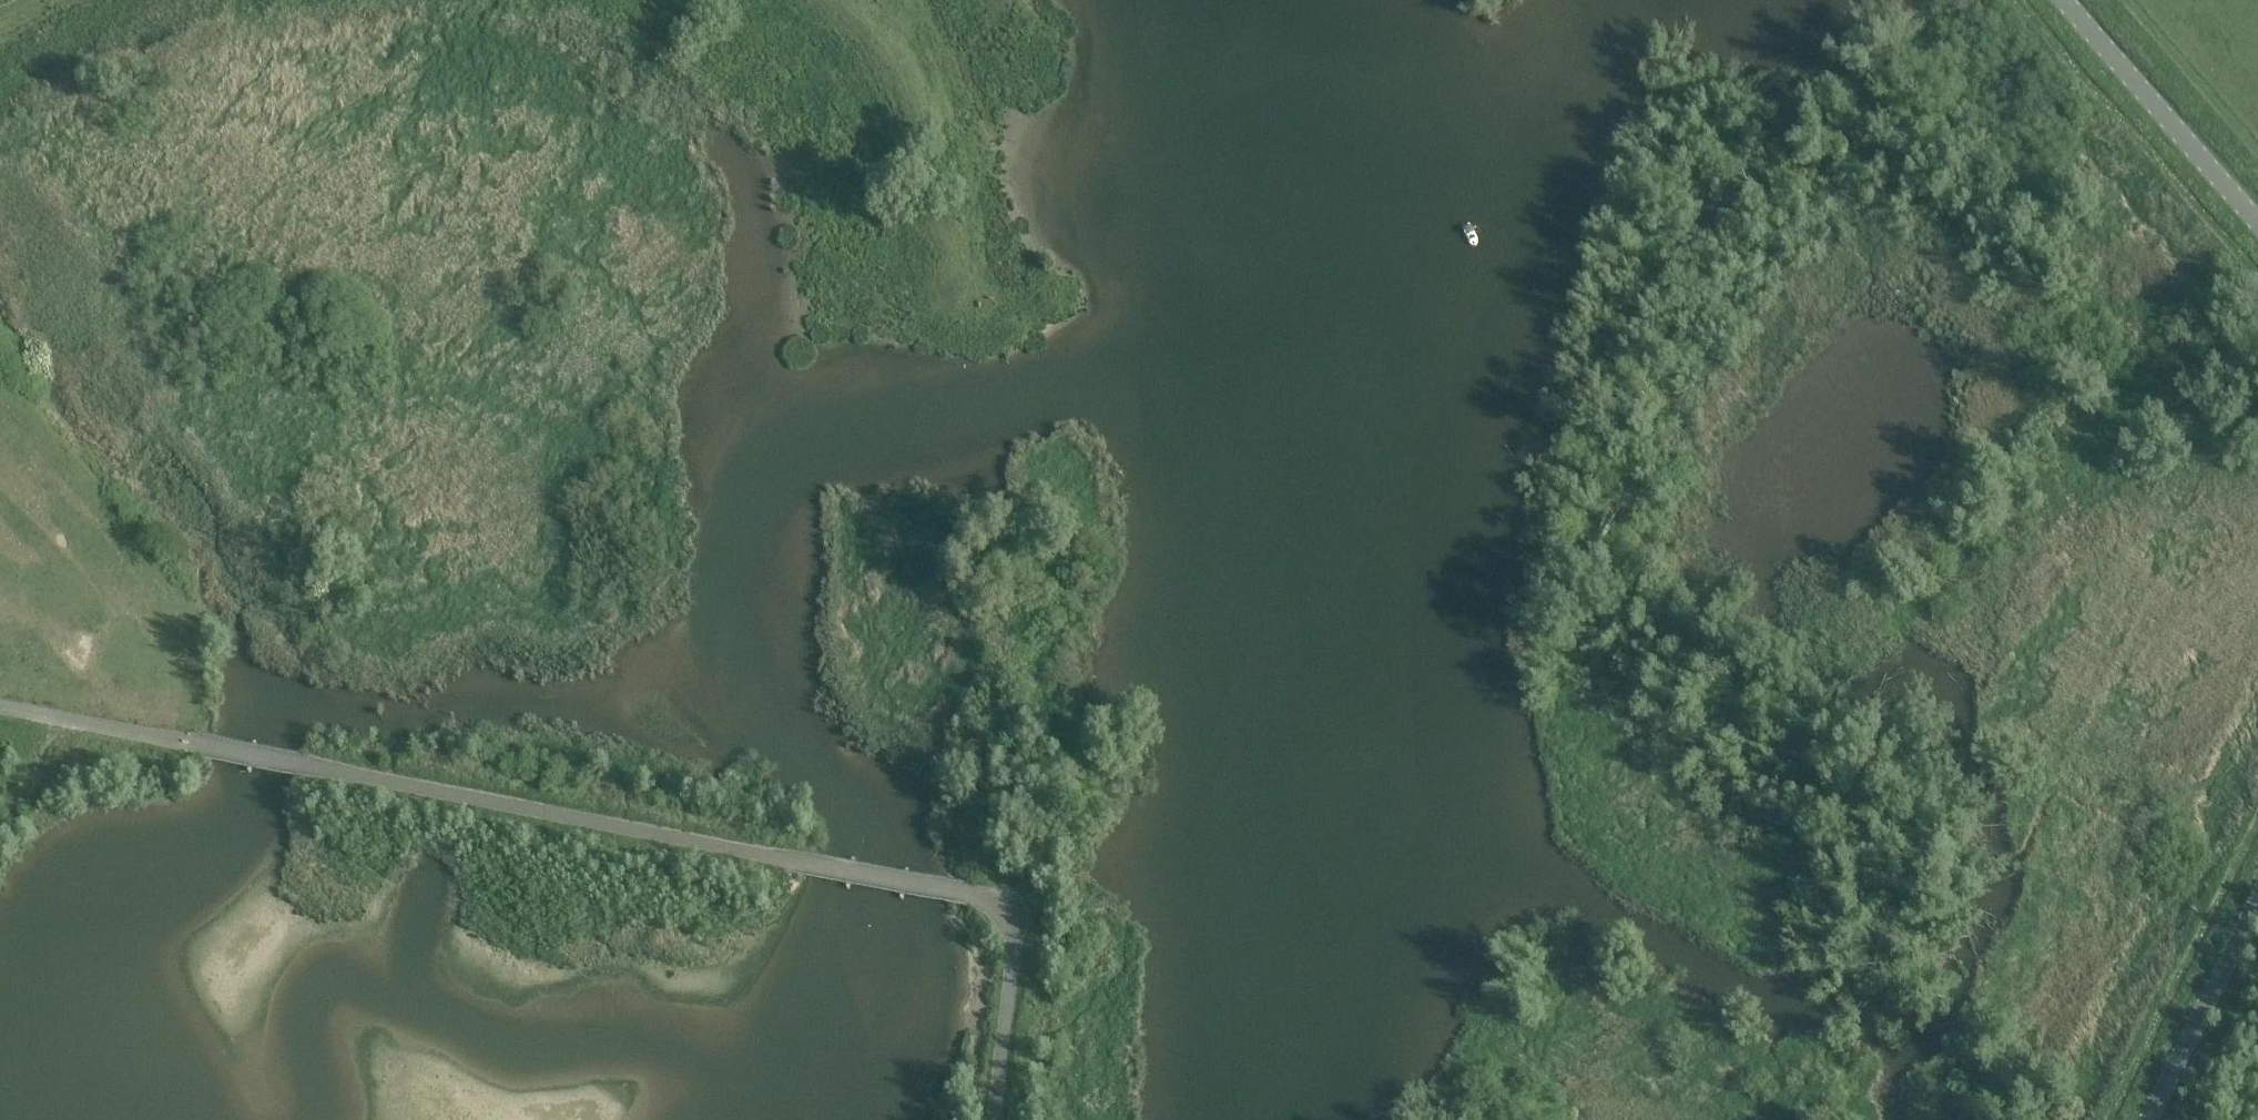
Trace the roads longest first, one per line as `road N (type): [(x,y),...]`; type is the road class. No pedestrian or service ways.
road 1 (tertiary): [(2257,227),(2058,0)]
road 2 (tertiary): [(2146,1119),(2257,898)]

